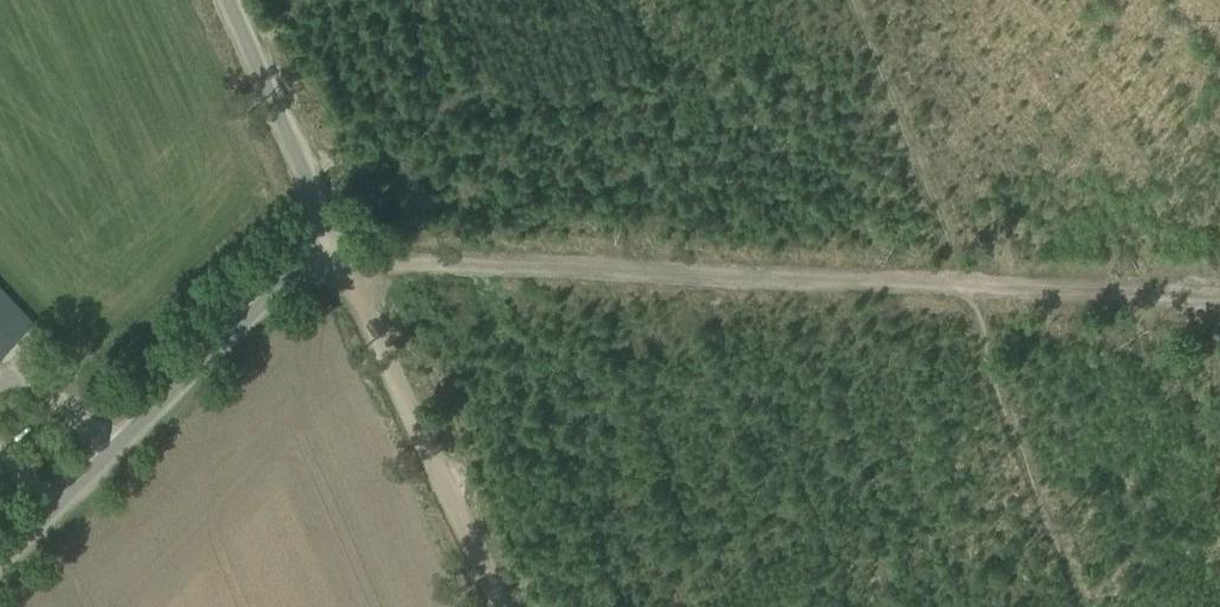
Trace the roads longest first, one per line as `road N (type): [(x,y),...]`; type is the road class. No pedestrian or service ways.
road 1 (unclassified): [(0,567),(299,269),(334,250),(225,0)]
road 2 (track): [(334,250),(958,283)]
road 3 (track): [(334,250),(491,606)]
road 4 (track): [(958,283),(1219,296)]

